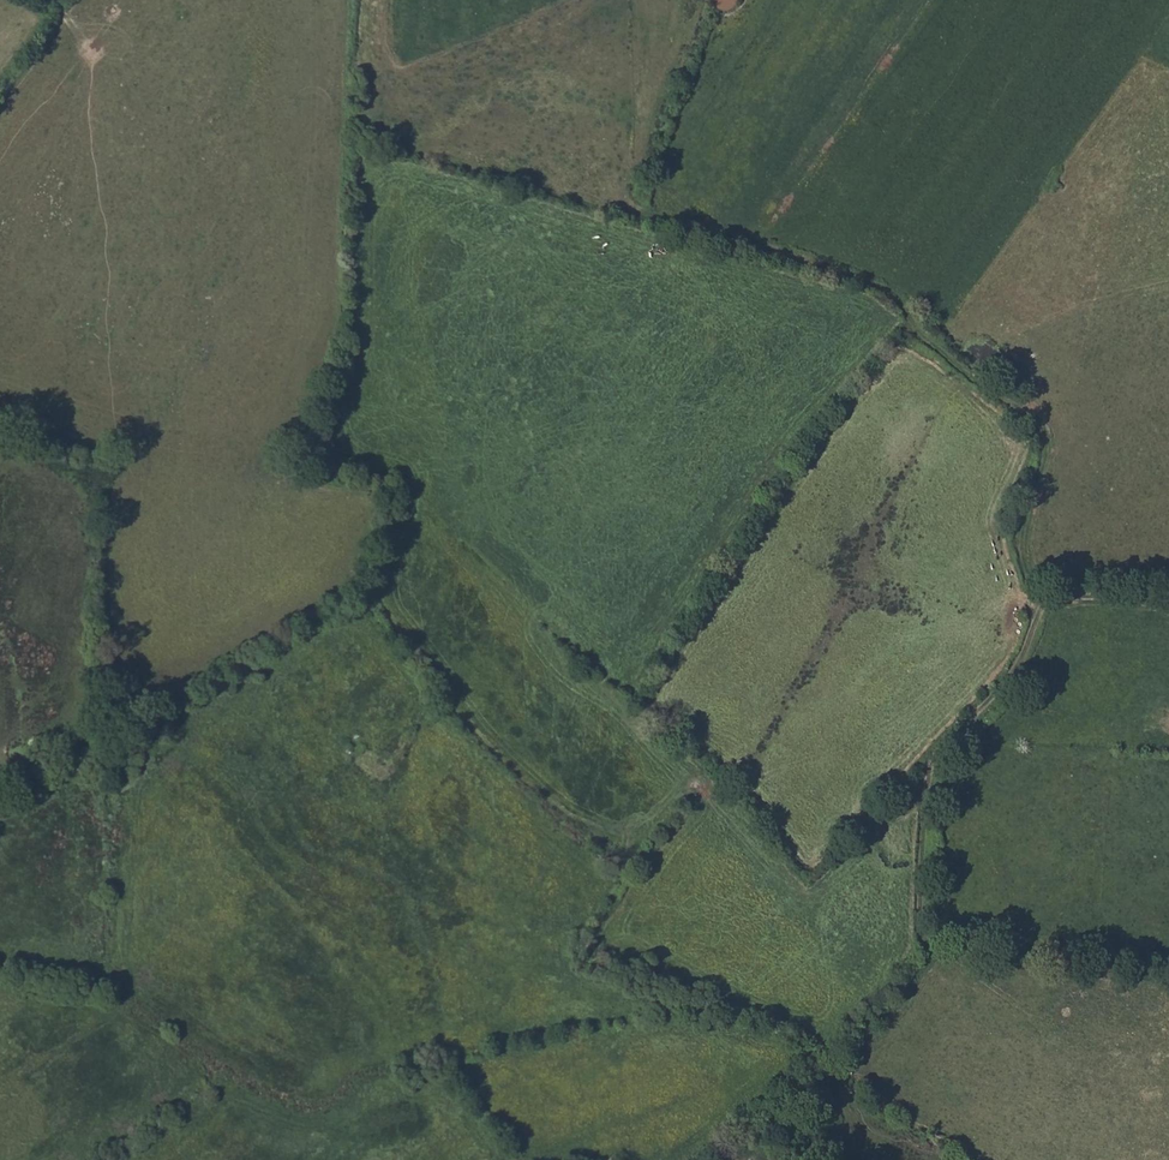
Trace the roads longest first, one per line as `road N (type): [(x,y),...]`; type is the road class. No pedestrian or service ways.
road 1 (track): [(760,248),(893,294),(917,332),(1041,427),(1047,456),(1025,546),(1026,576),(1038,596),(1168,602)]
road 2 (track): [(919,929),(923,811),(934,771),(1019,663),(1038,596)]

